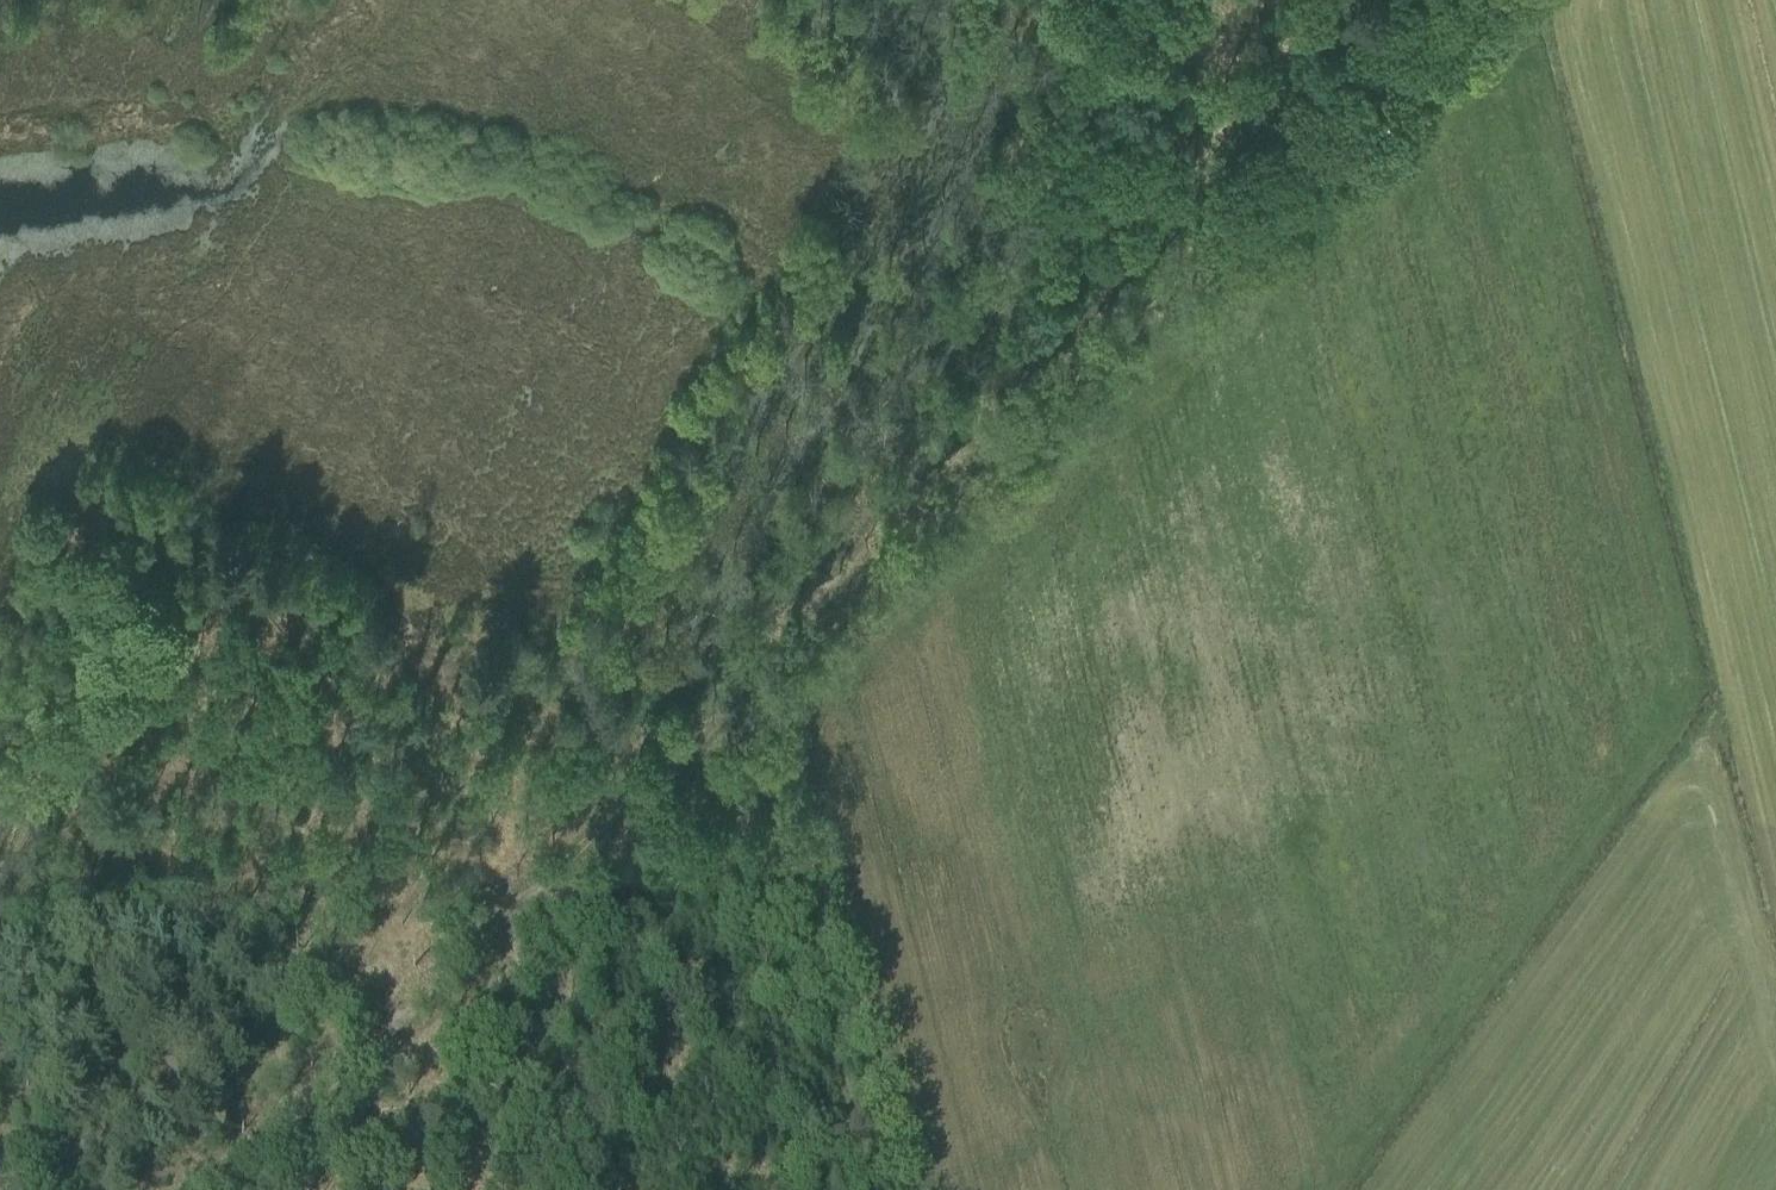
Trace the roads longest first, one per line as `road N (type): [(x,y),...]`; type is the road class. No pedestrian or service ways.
road 1 (track): [(215,1189),(1395,57)]
road 2 (track): [(738,688),(872,1189)]

